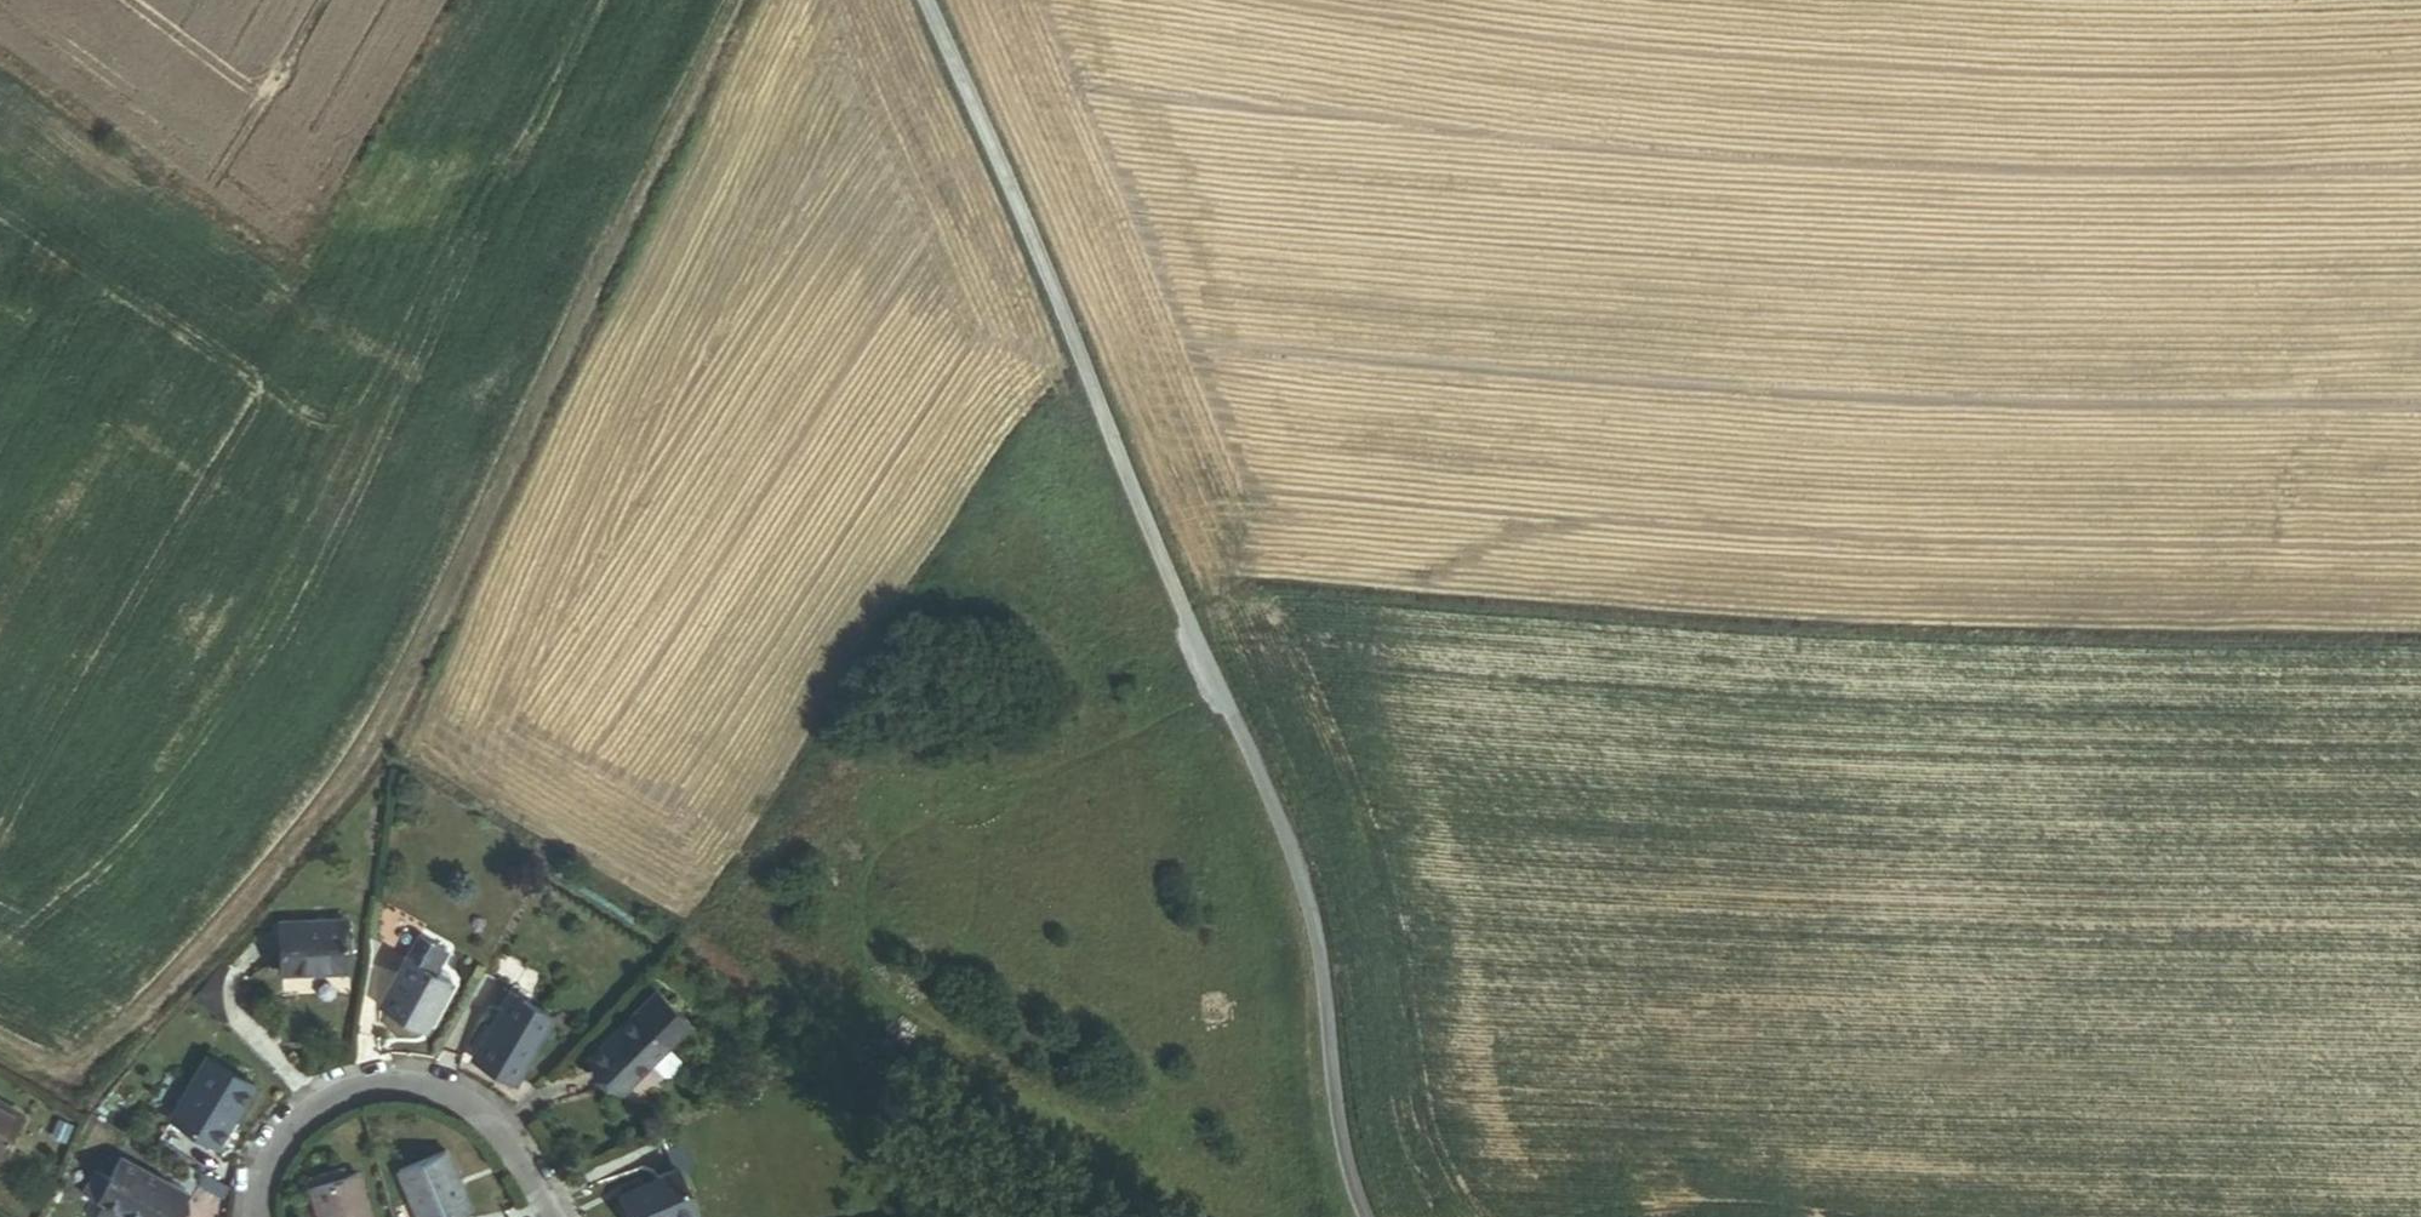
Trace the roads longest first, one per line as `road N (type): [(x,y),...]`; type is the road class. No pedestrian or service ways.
road 1 (unclassified): [(929,0),(1297,877),(1323,976),(1331,1103),(1347,1197),(1360,1216)]
road 2 (residential): [(252,1216),(268,1150),(289,1123),(320,1099),(404,1083),(477,1107),(520,1152),(553,1216)]

